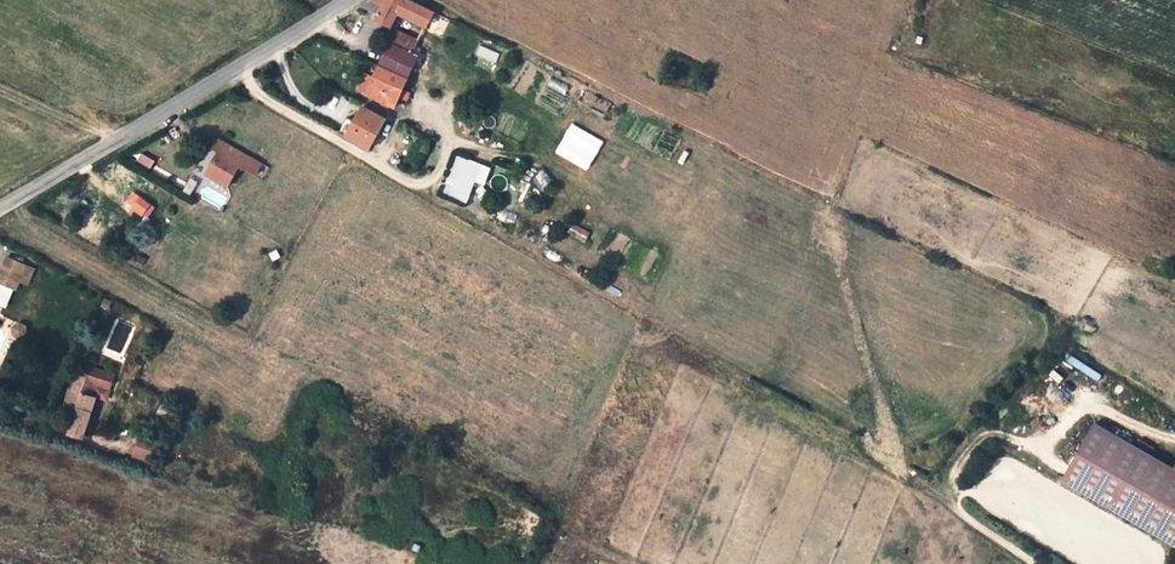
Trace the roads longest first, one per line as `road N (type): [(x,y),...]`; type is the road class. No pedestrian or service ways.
road 1 (unclassified): [(346,0),(0,211)]

